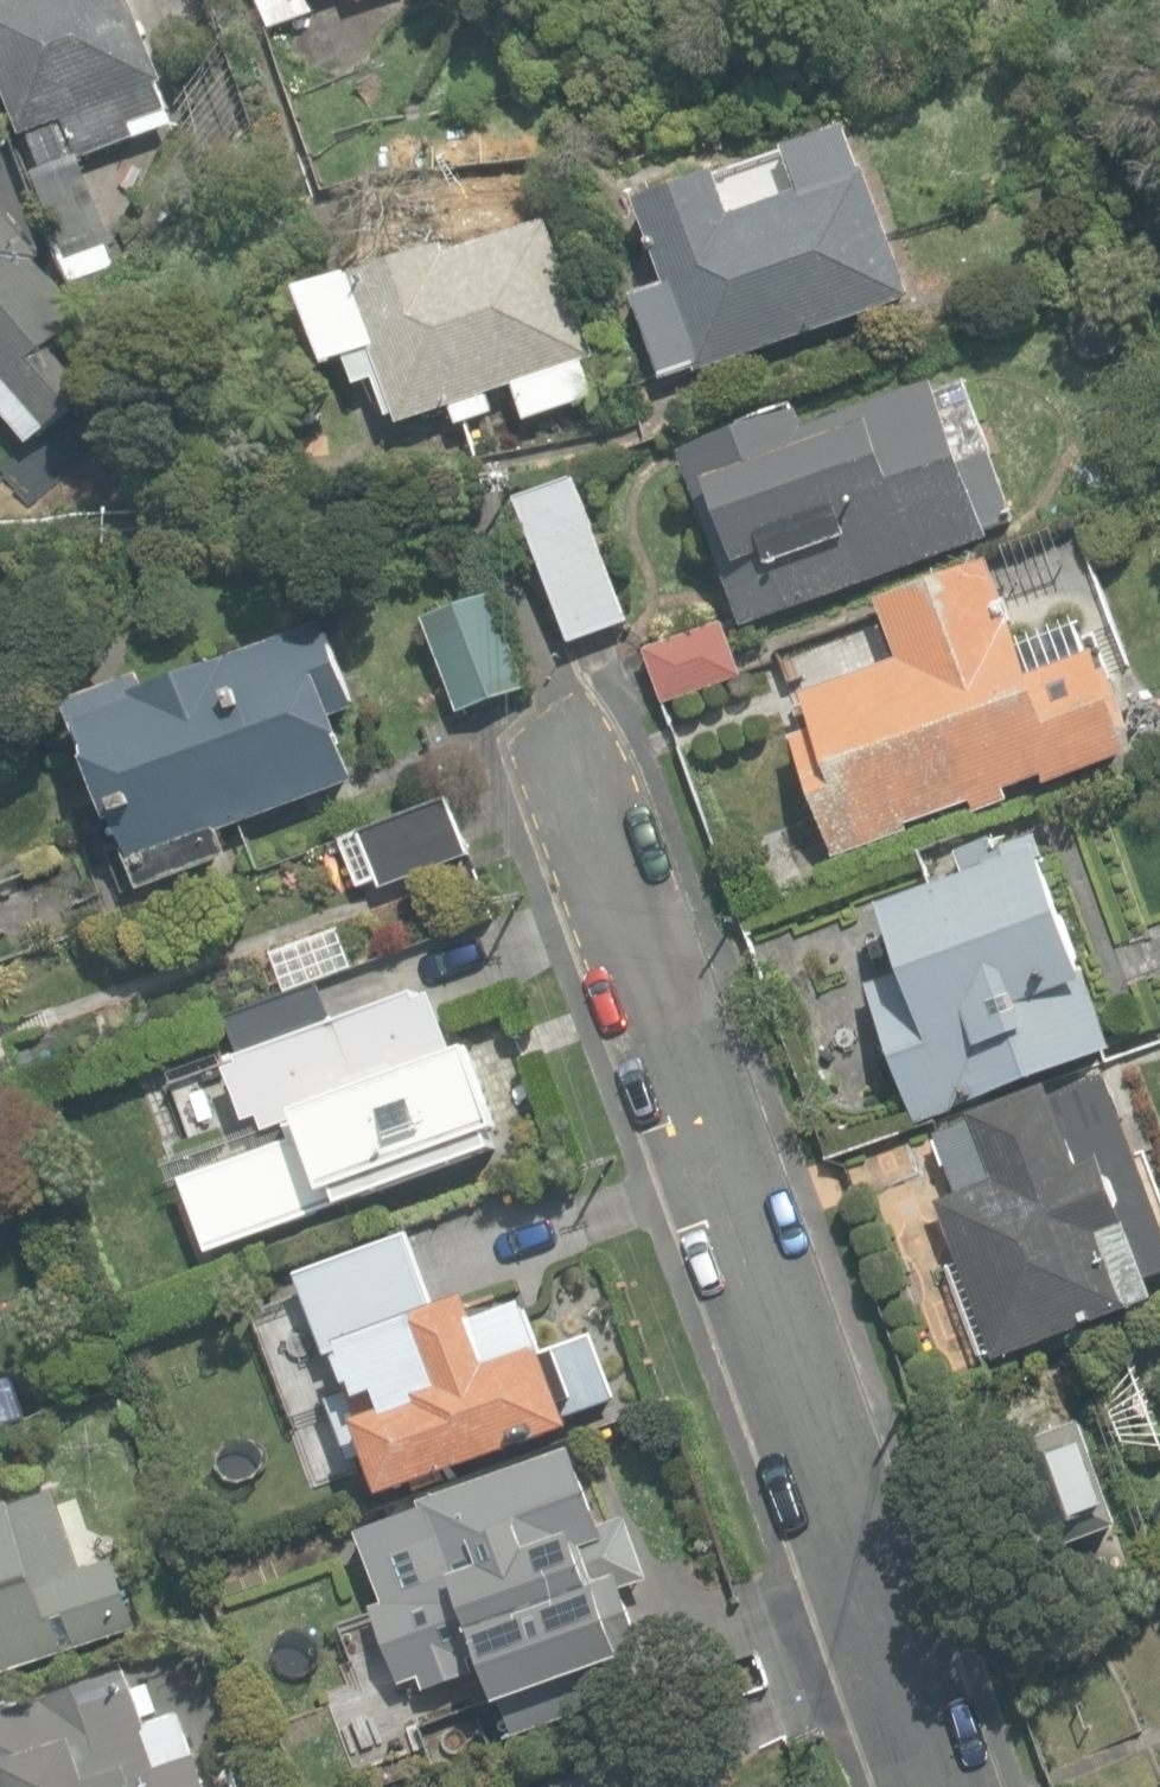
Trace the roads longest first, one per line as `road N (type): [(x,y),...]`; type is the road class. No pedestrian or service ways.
road 1 (residential): [(939,1786),(567,738)]

